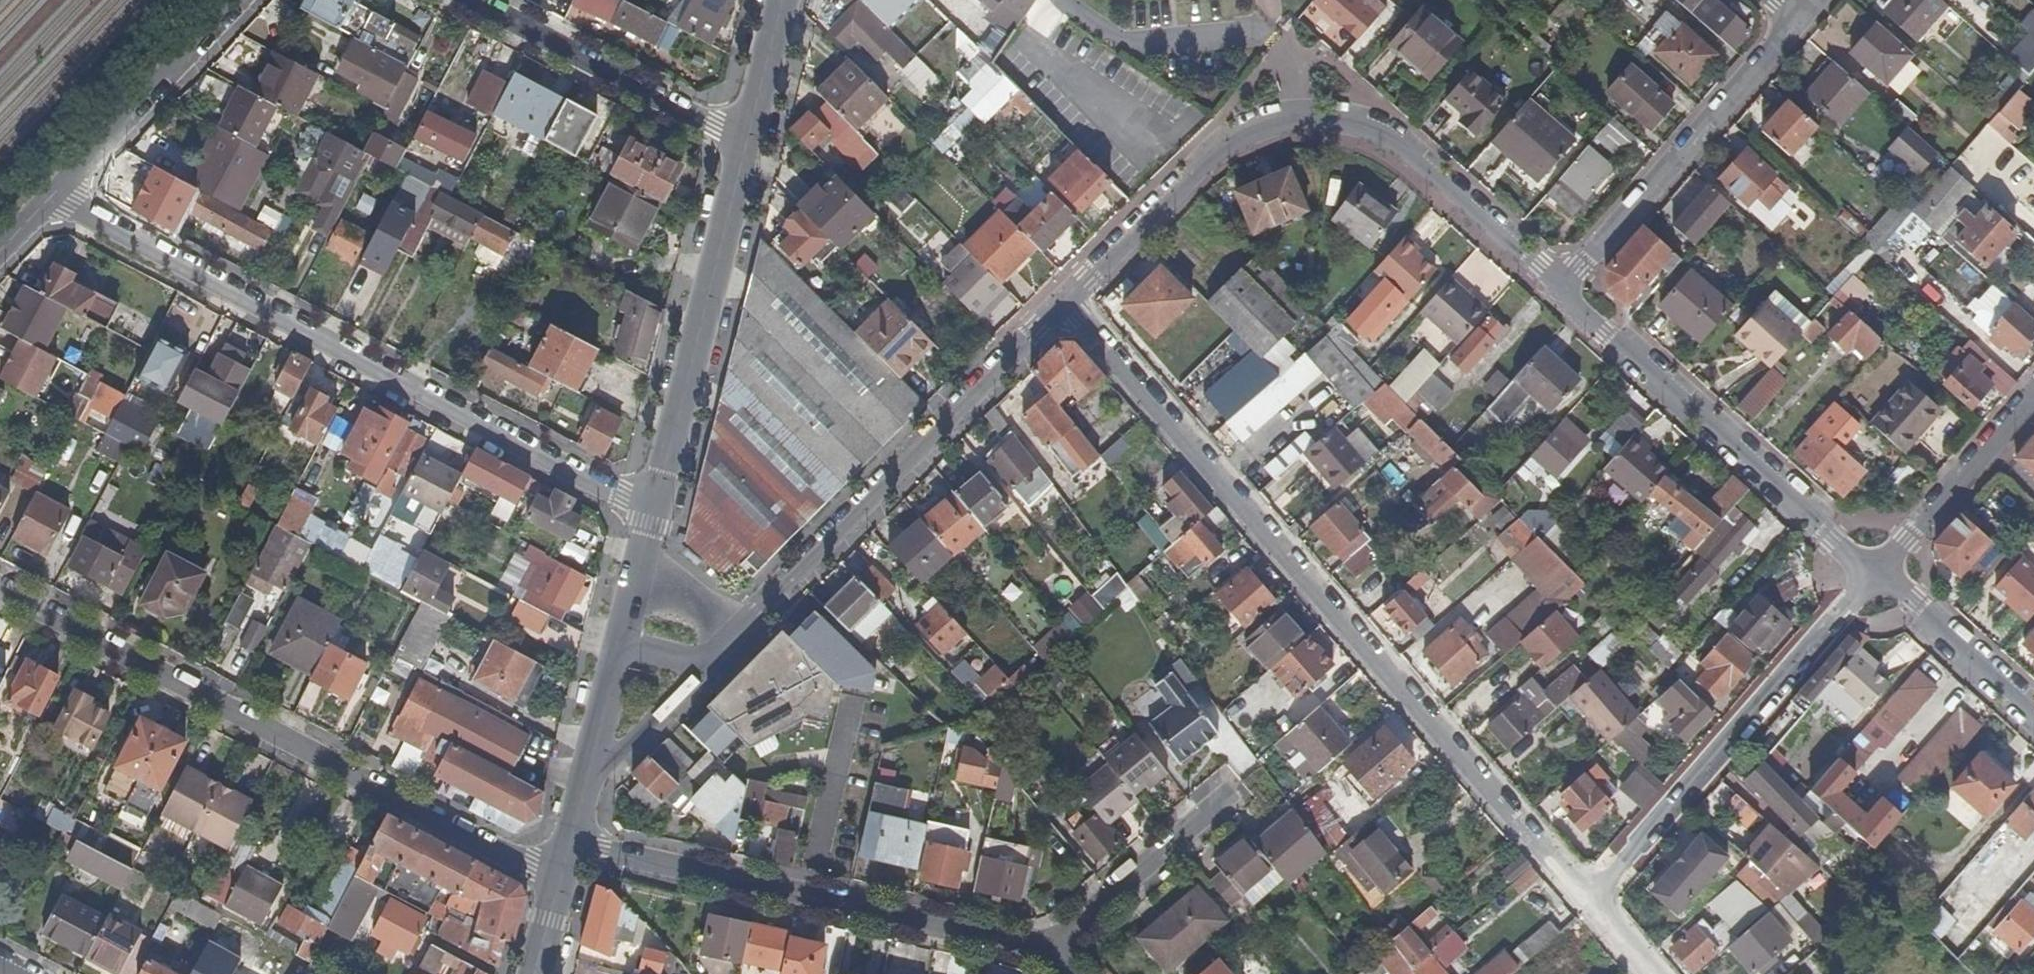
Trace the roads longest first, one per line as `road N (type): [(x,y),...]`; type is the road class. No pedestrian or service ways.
road 1 (residential): [(1073,302),(1589,900)]
road 2 (residential): [(54,200),(650,515)]
road 3 (residential): [(564,874),(0,583)]
road 4 (residential): [(1562,290),(1408,148),(1330,115),(1278,117),(1231,139),(1073,302)]
road 5 (residential): [(1073,302),(703,661),(622,634)]
road 6 (residential): [(1052,952),(605,856),(564,874)]
road 7 (residential): [(1874,573),(1589,900)]
road 8 (residential): [(1874,573),(1562,290)]
road 9 (residential): [(650,515),(743,132)]
road 10 (residential): [(1562,290),(1797,22)]
road 11 (residential): [(743,132),(462,0)]
road 12 (residential): [(245,0),(54,200)]
road 13 (residential): [(564,874),(622,634)]
road 14 (residential): [(1052,952),(1233,795)]
road 15 (residential): [(2033,394),(1874,573)]
road 16 (residential): [(2033,712),(1874,573)]
road 17 (residential): [(743,132),(781,0)]
road 18 (residential): [(622,634),(650,515)]

